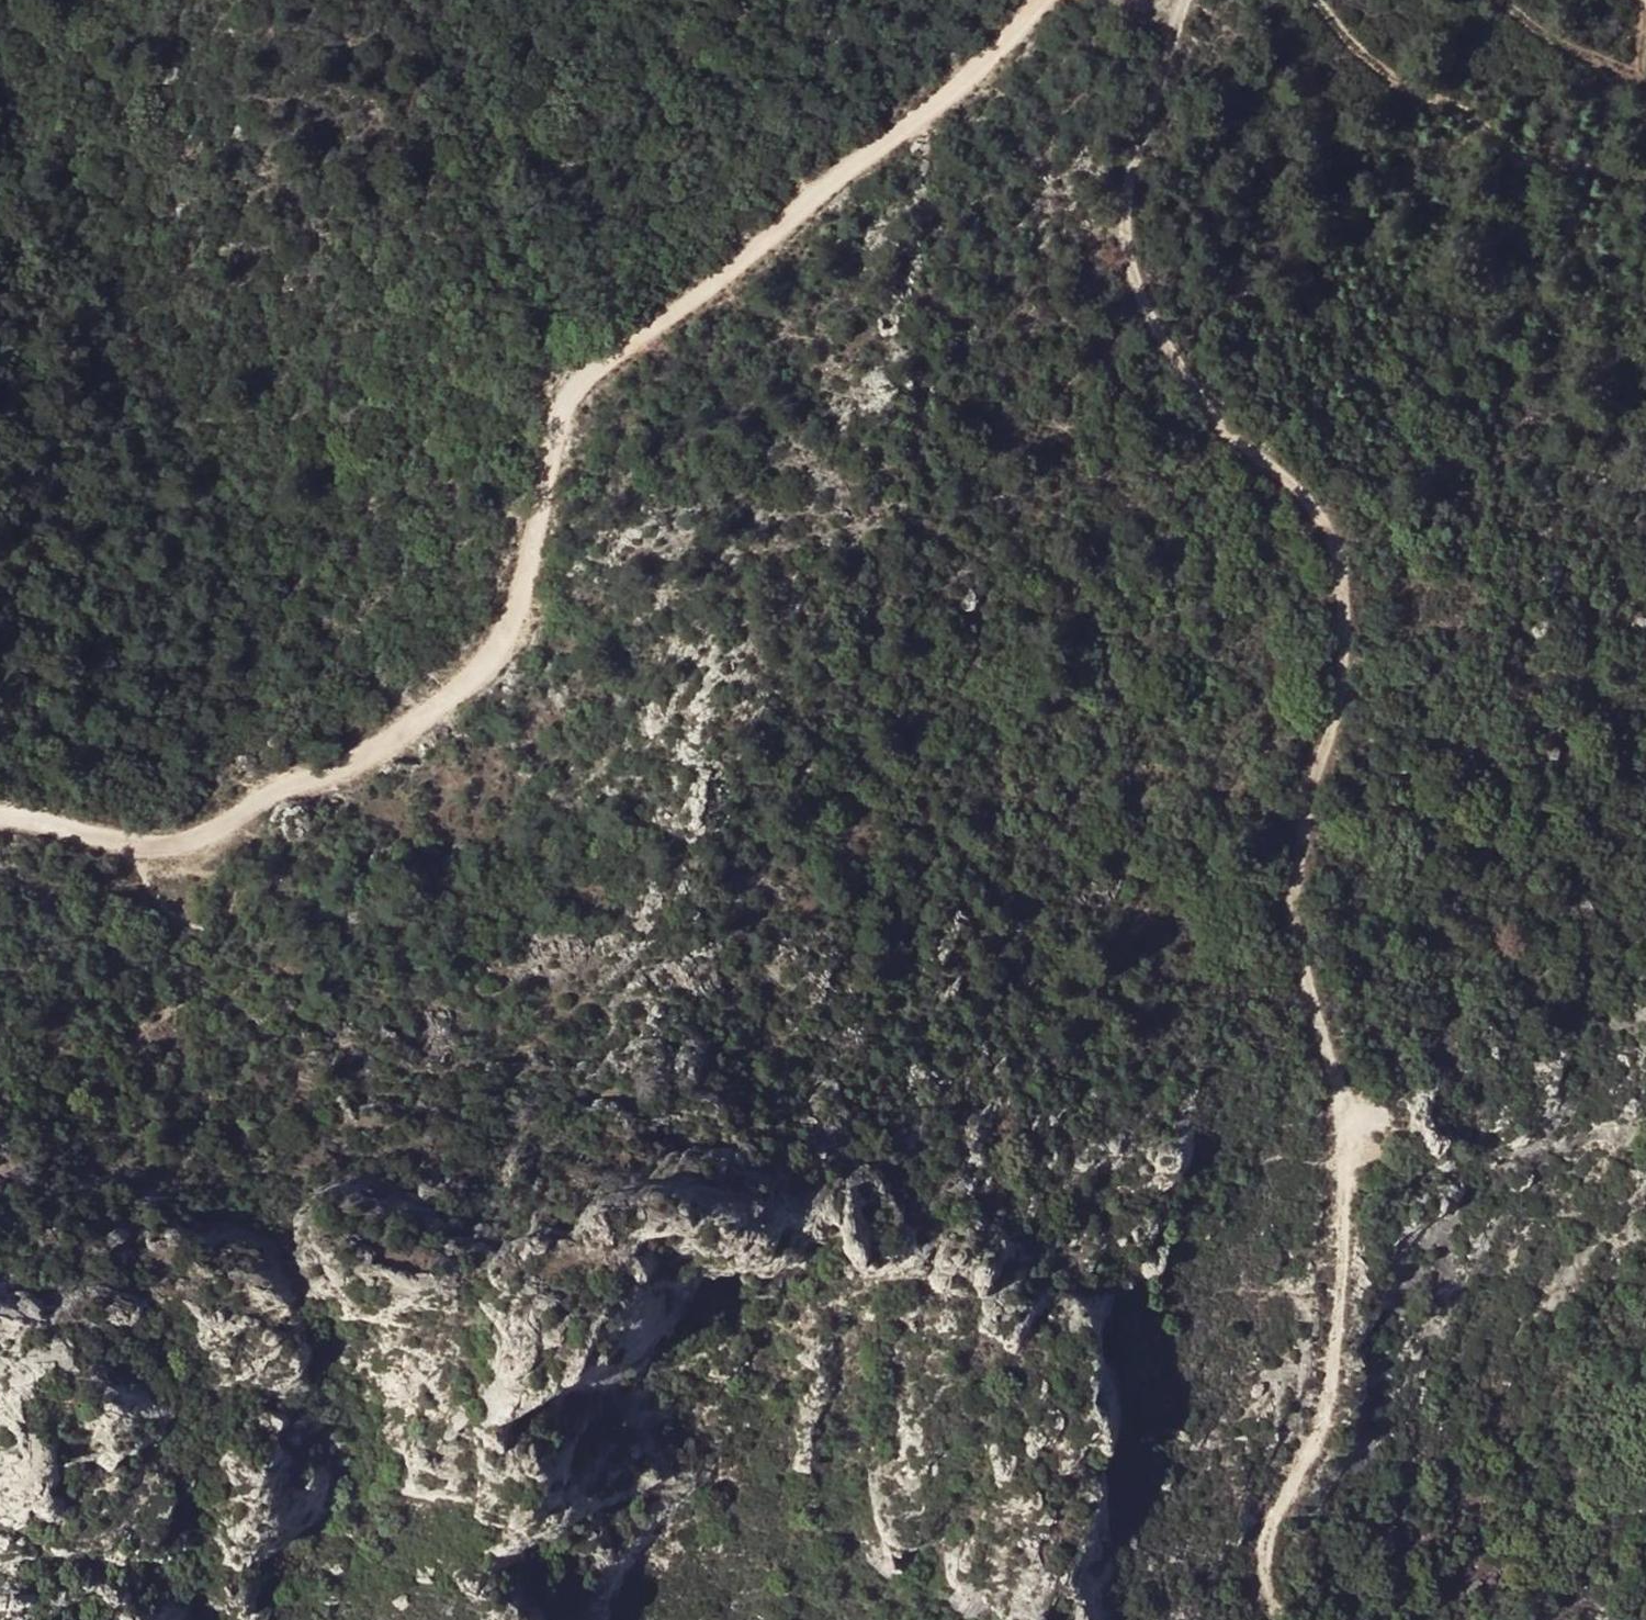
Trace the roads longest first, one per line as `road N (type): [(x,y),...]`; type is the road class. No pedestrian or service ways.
road 1 (track): [(1186,0),(1132,162),(1128,243),(1177,379),(1221,436),(1329,522),(1350,619),(1344,688),(1293,873),(1296,951),(1351,1111),(1332,1391),(1306,1466),(1268,1530),(1265,1603),(1273,1619)]
road 2 (track): [(0,821),(166,854),(203,850),(398,744),(486,675),(524,627),(566,426),(587,389),(968,84),(1018,39),(1044,0)]

